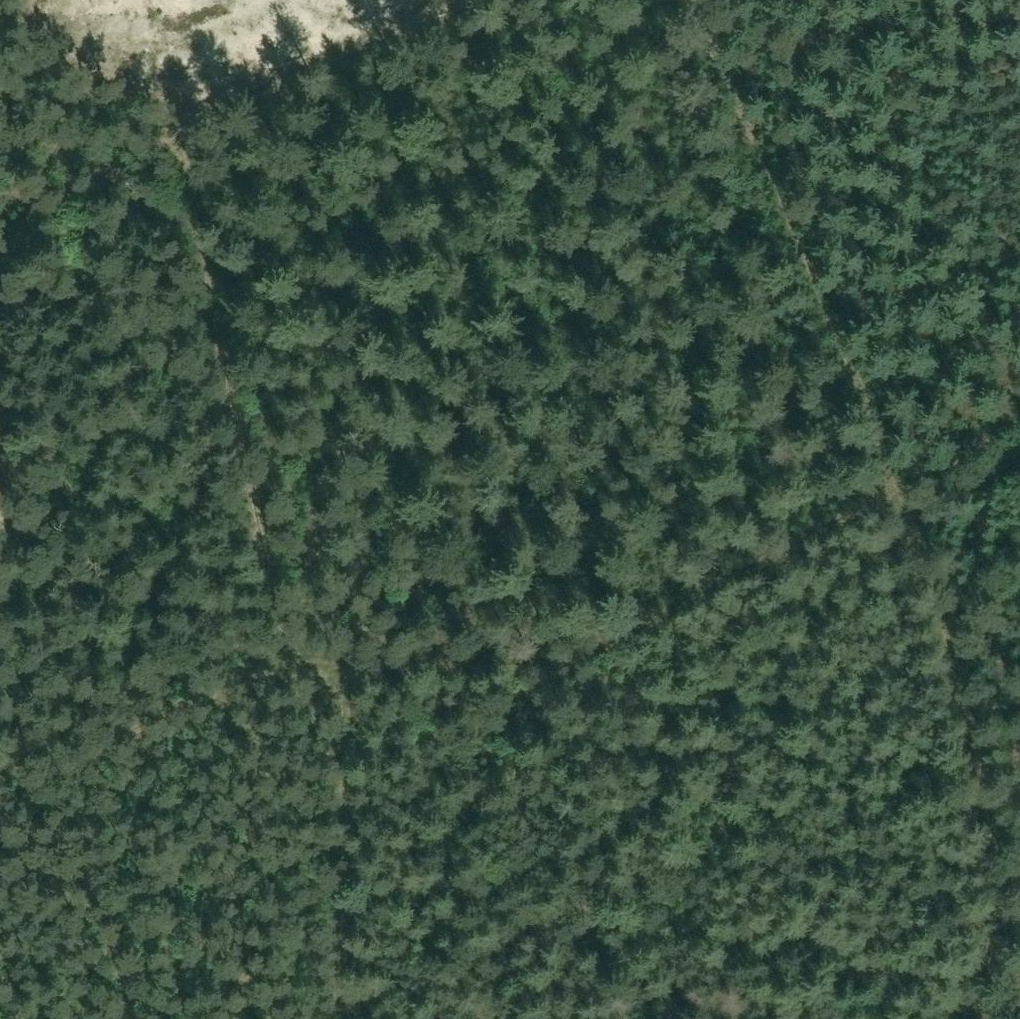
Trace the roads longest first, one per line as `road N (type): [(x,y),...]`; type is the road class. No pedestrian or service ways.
road 1 (track): [(0,793),(290,643),(374,661),(507,666),(588,647),(1019,406)]
road 2 (track): [(695,0),(886,477),(961,713),(977,788),(978,887),(961,1018)]
road 3 (track): [(557,0),(461,17),(277,95),(0,258)]
road 4 (track): [(176,152),(290,643)]
road 5 (track): [(338,653),(346,1018)]

